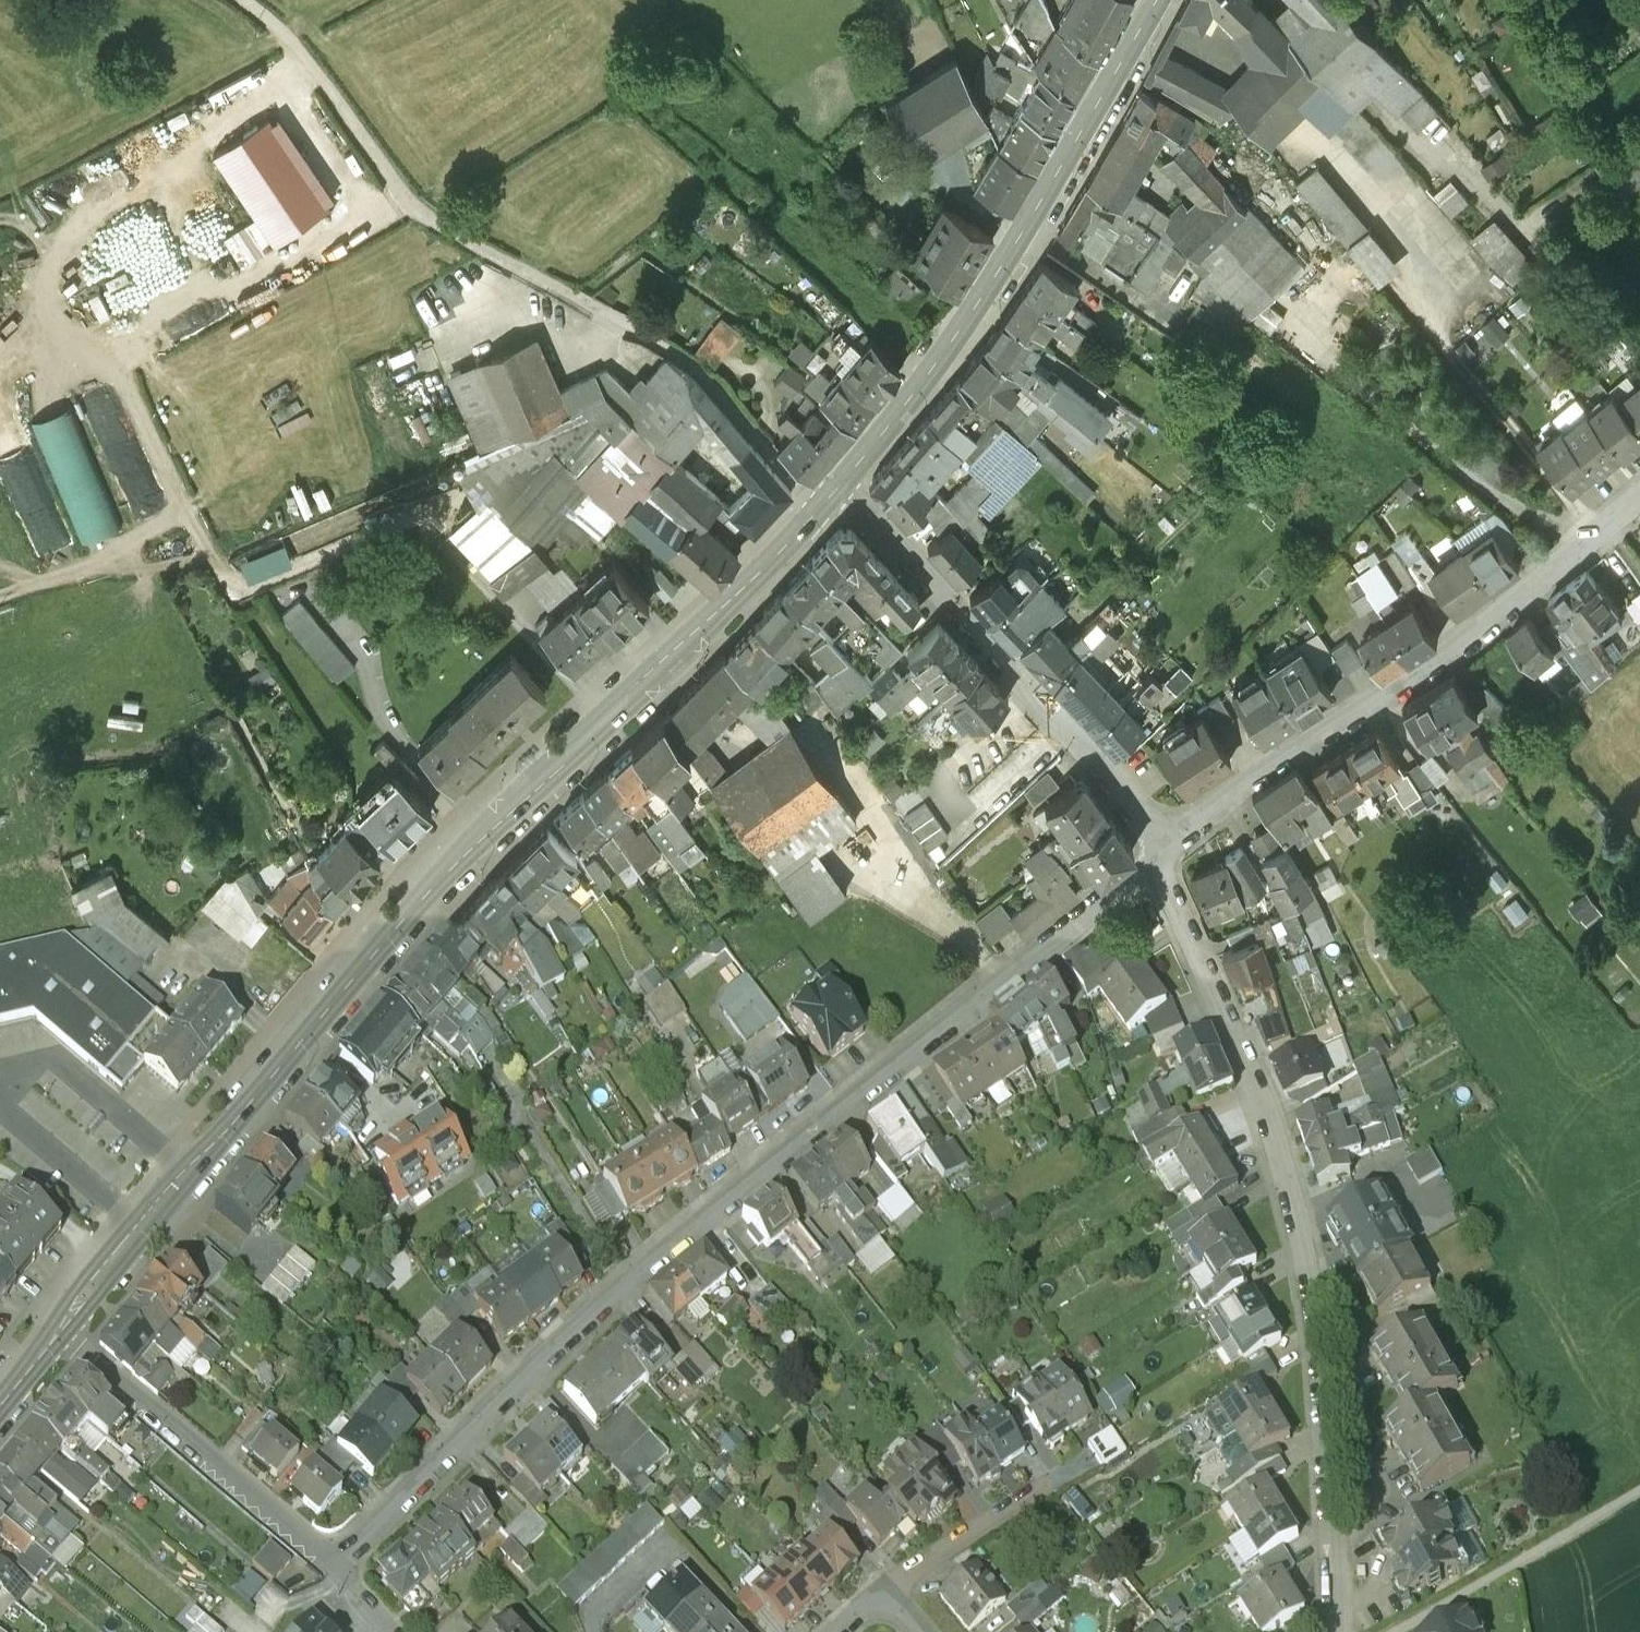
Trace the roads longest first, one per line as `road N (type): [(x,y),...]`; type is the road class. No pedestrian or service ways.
road 1 (secondary): [(842,485),(398,925),(58,1330)]
road 2 (residential): [(332,1565),(635,1278),(1163,857)]
road 3 (residential): [(1163,857),(1243,1056),(1305,1251),(1336,1631)]
road 4 (residential): [(1163,857),(1266,774),(1454,650),(1639,500)]
road 5 (secondary): [(1152,0),(1015,252),(842,485)]
road 6 (residential): [(842,485),(1089,748),(1163,857)]
road 7 (residential): [(58,1330),(332,1565)]
road 8 (track): [(1399,1631),(1639,1494)]
road 9 (residential): [(594,1631),(591,1617),(673,1541),(758,1631)]

